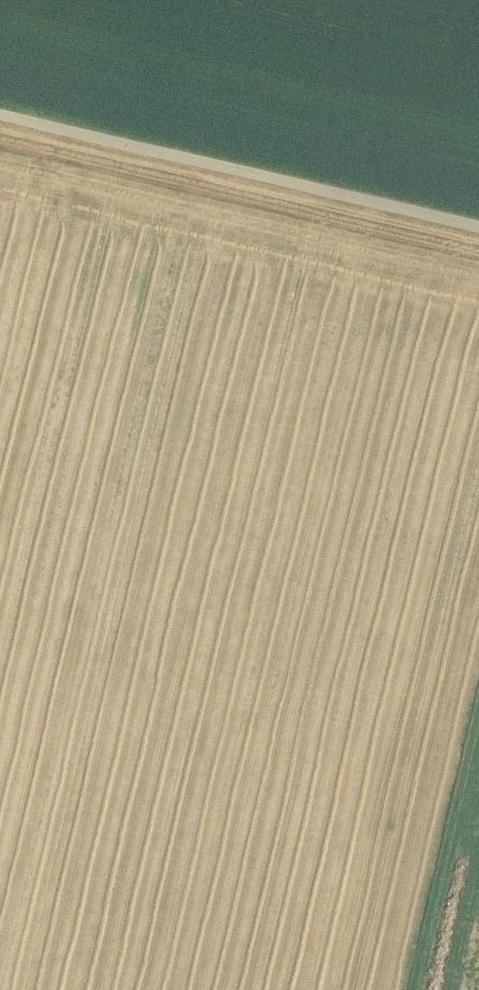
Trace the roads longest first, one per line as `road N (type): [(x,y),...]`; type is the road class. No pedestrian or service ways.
road 1 (track): [(0,117),(478,230)]
road 2 (track): [(415,989),(478,727)]

